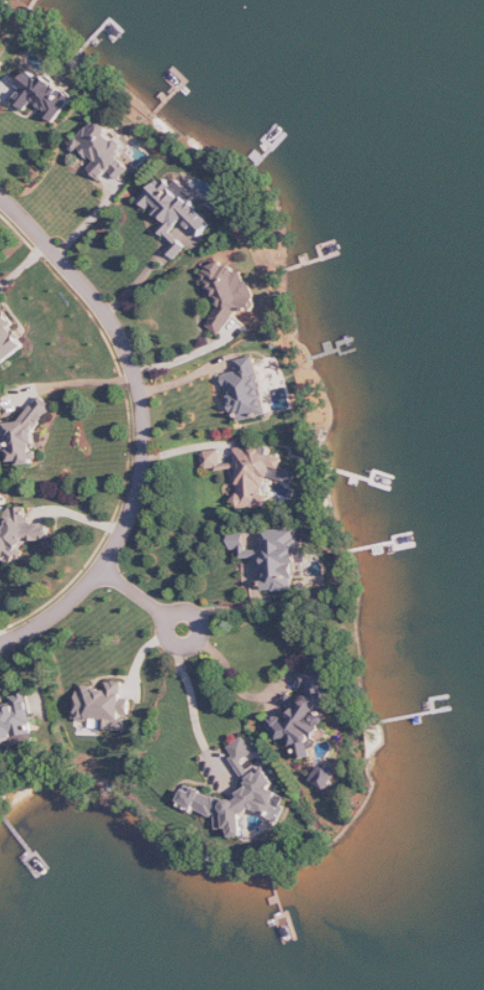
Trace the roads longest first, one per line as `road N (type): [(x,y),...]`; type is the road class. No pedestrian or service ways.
road 1 (residential): [(0,198),(84,285),(117,332),(144,434),(131,509),(102,567),(45,623),(0,643)]

